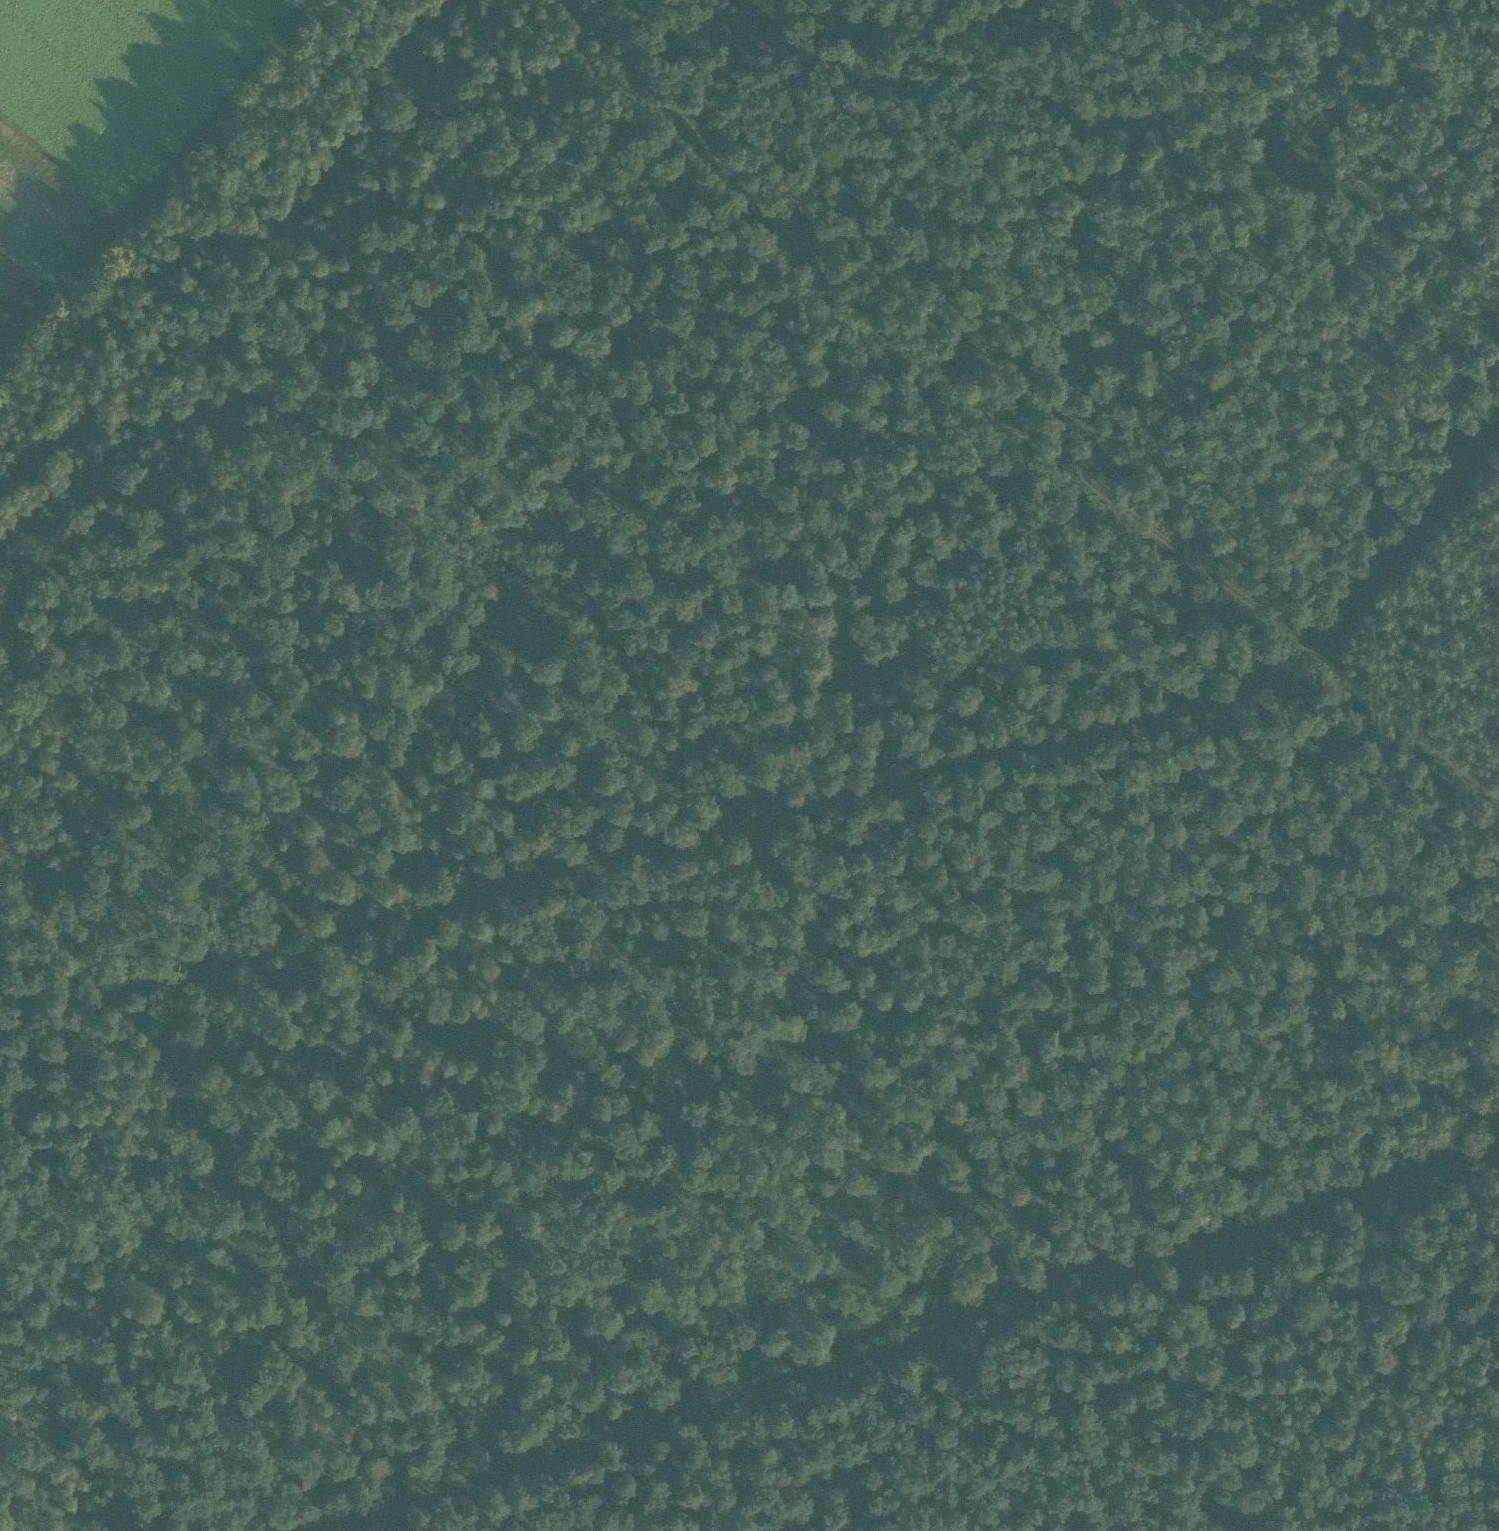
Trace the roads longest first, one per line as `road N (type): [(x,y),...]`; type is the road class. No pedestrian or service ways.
road 1 (track): [(0,1017),(1305,658),(1498,403)]
road 2 (track): [(1498,1148),(278,1530)]

